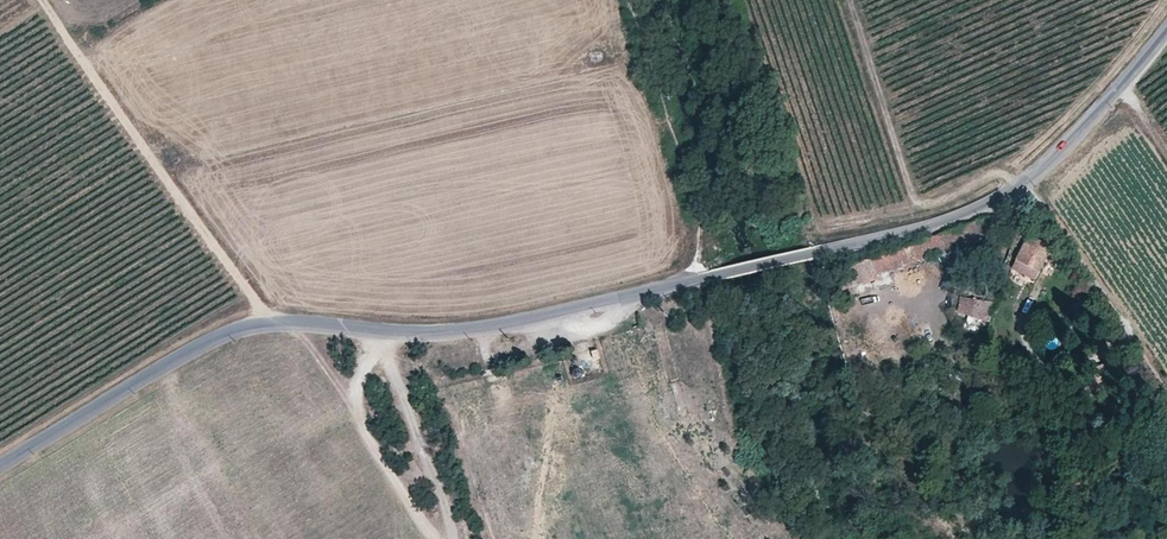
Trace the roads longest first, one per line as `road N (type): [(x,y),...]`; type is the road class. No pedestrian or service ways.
road 1 (unclassified): [(1166,29),(1046,161),(956,218),(470,332),(254,322),(0,468)]
road 2 (track): [(375,326),(357,412),(436,538)]

